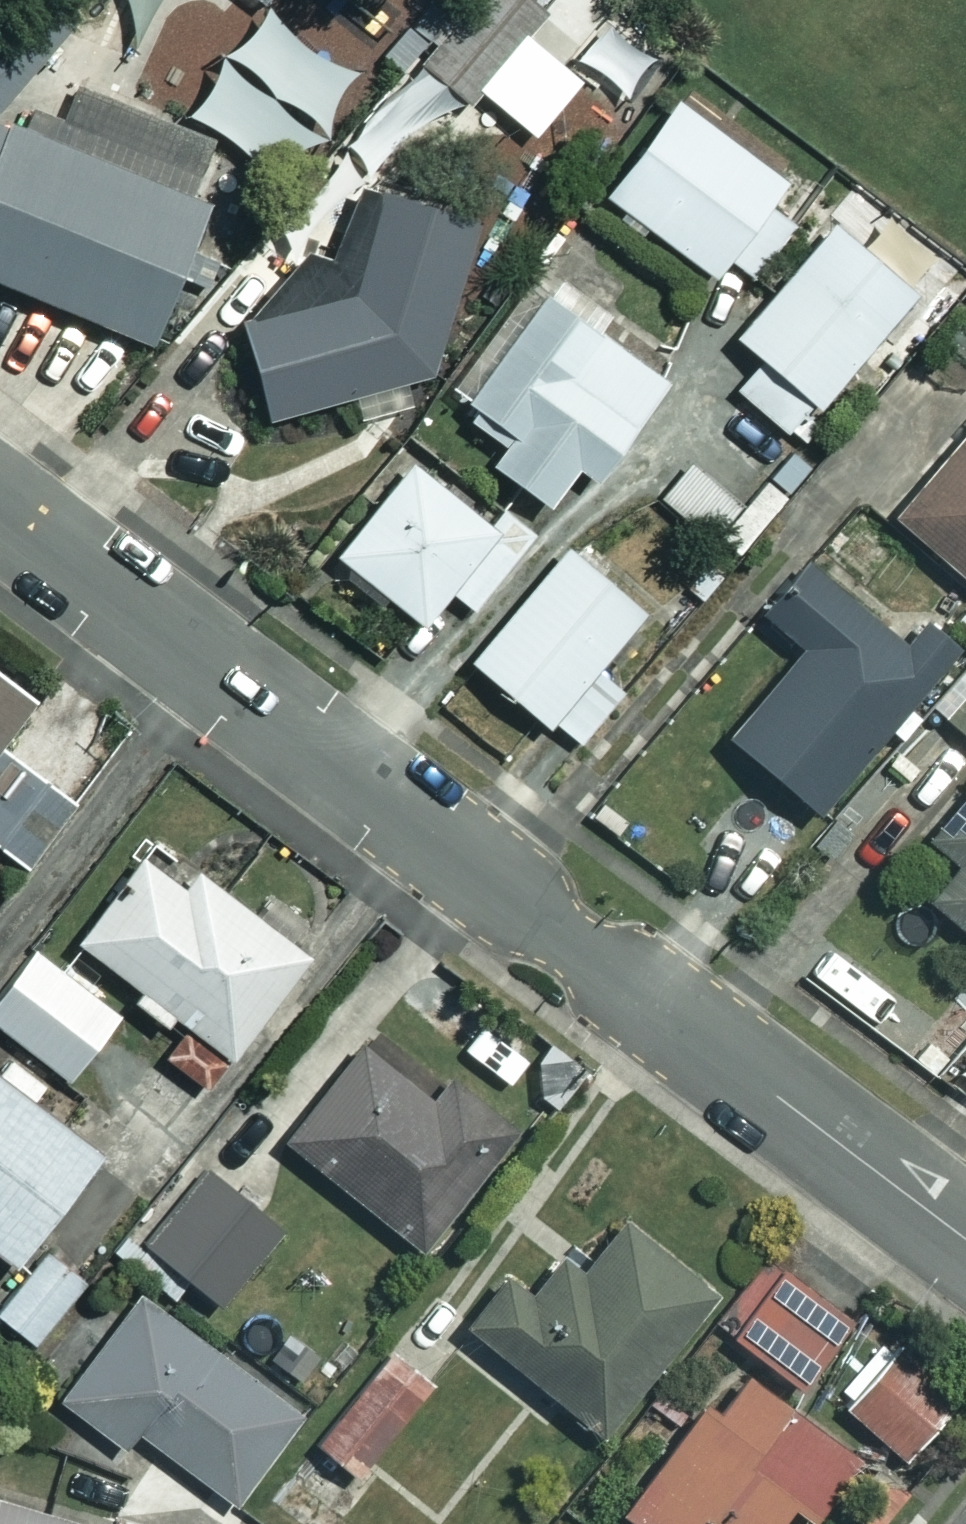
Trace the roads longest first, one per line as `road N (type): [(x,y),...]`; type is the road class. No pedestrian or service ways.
road 1 (residential): [(965,1240),(0,508)]

